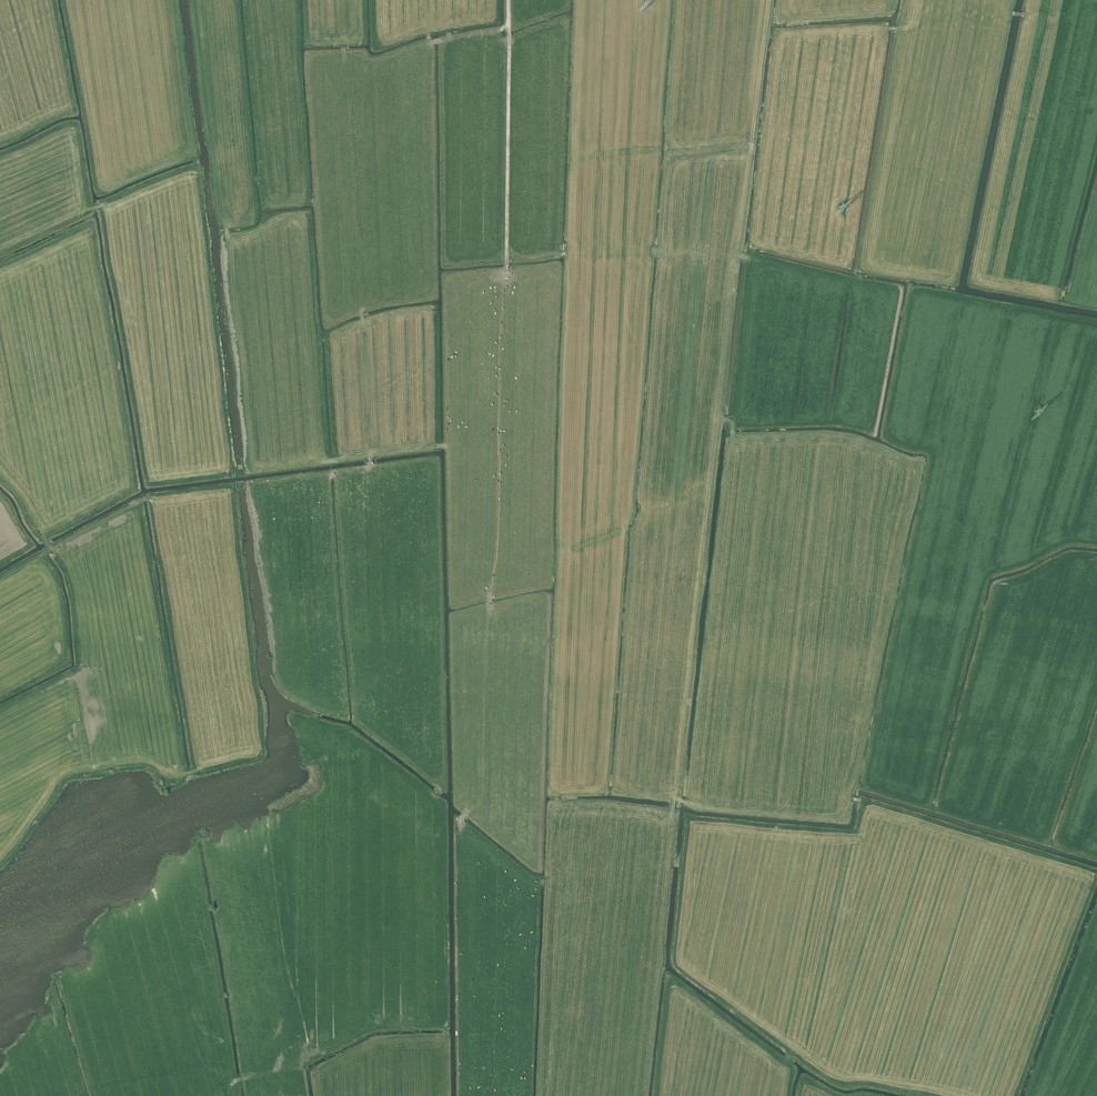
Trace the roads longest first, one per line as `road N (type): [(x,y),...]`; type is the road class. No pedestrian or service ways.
road 1 (track): [(509,0),(506,254)]
road 2 (track): [(1096,870),(860,800)]
road 3 (track): [(0,579),(134,505)]

